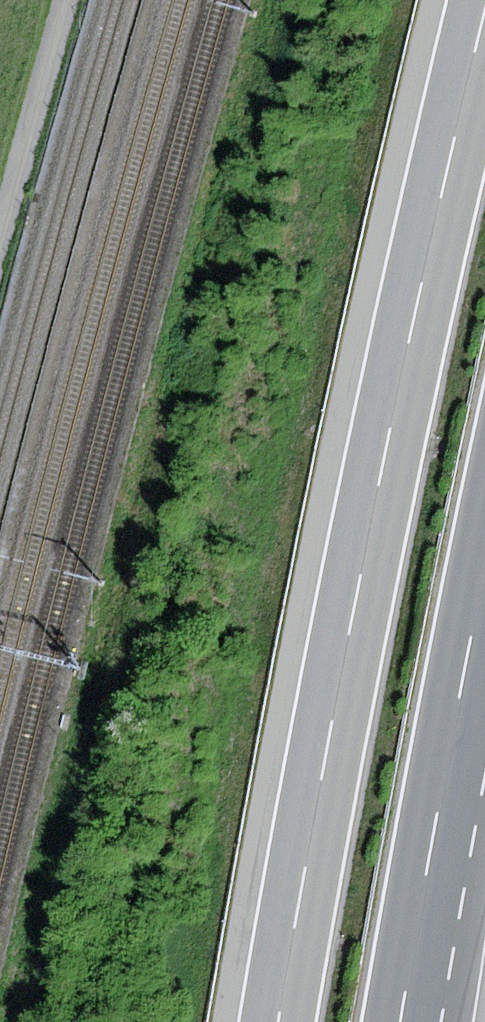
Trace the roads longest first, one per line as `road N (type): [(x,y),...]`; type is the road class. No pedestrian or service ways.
road 1 (motorway): [(484,27),(372,514),(280,1021)]
road 2 (motorway): [(405,1021),(484,621)]
road 3 (track): [(0,236),(67,0)]

